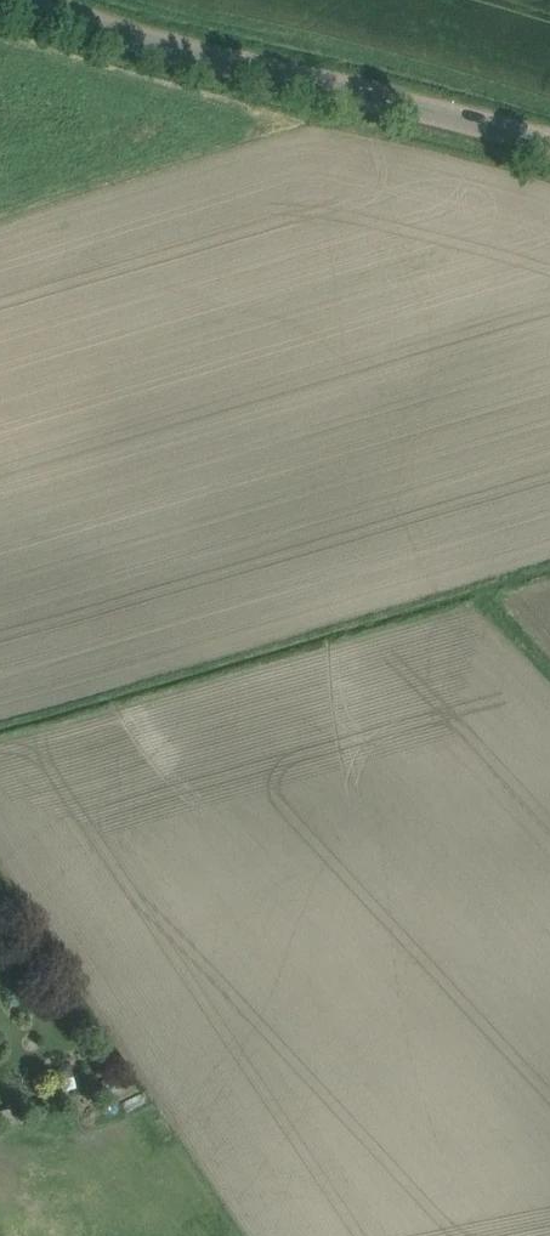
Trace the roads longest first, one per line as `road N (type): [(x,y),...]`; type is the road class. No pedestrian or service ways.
road 1 (tertiary): [(549,151),(32,0)]

